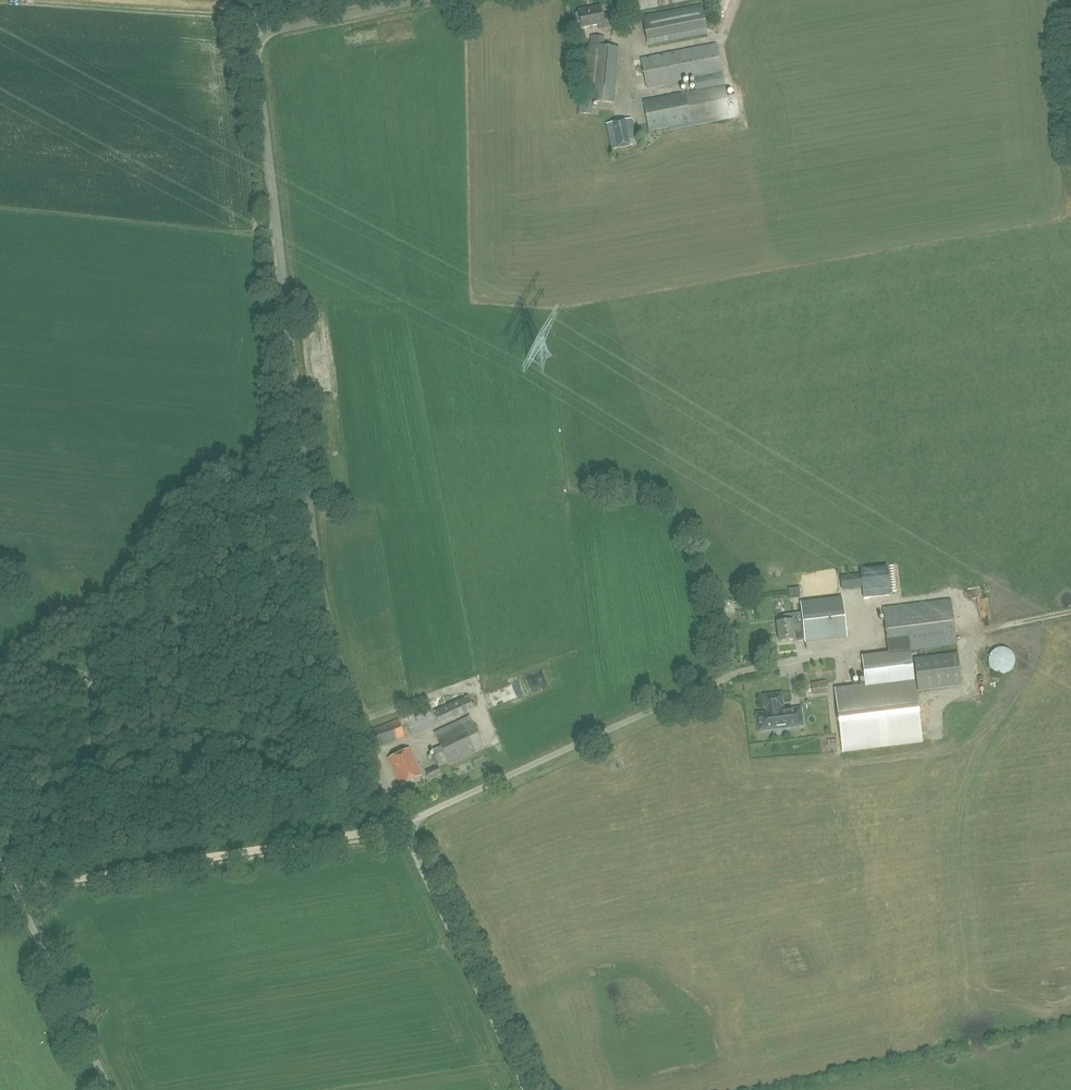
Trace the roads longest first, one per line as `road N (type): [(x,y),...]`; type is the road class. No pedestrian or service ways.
road 1 (unclassified): [(528,1089),(357,722),(332,643),(311,532),(255,34)]
road 2 (track): [(403,824),(14,890)]
road 3 (track): [(251,18),(0,1)]
road 4 (unclassified): [(108,1089),(0,864)]
road 5 (unclassified): [(255,34),(420,0)]

